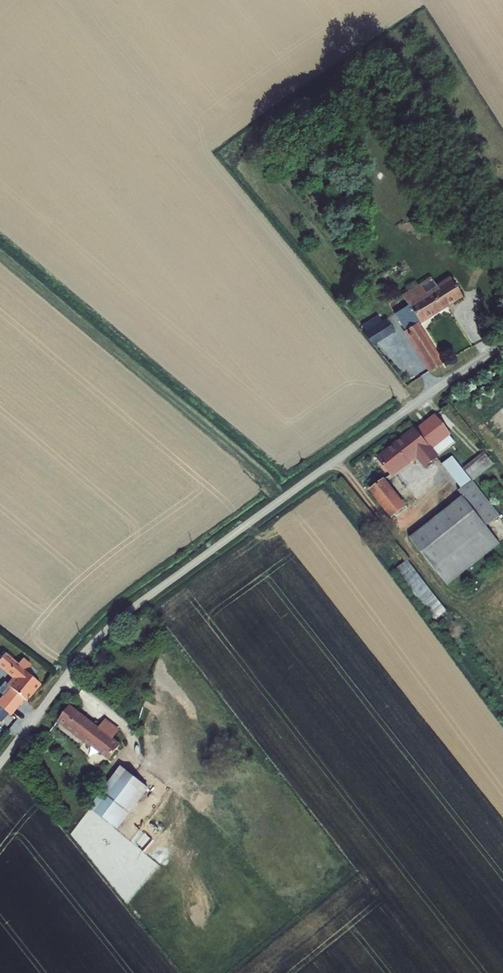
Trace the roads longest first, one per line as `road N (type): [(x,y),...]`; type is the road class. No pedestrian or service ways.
road 1 (unclassified): [(0,767),(76,663),(151,590),(502,346)]

